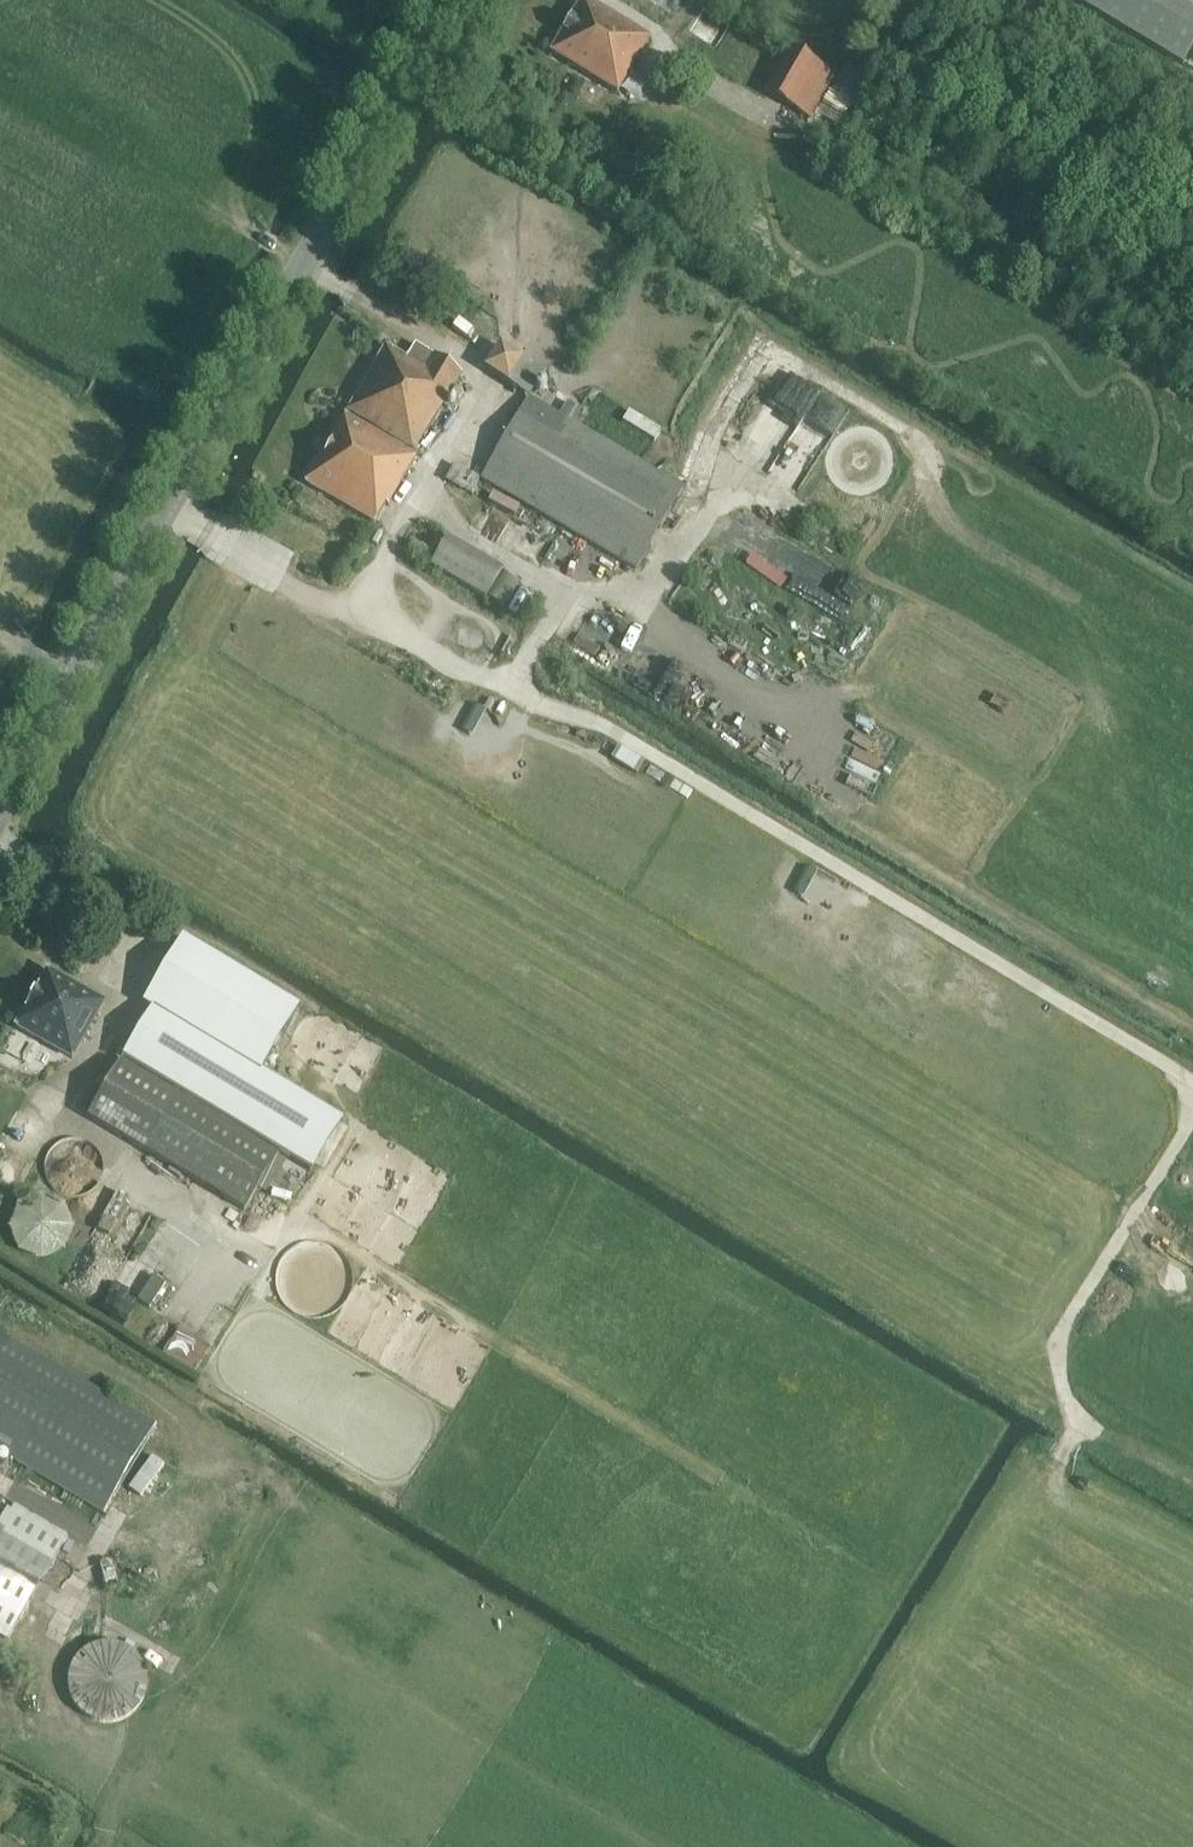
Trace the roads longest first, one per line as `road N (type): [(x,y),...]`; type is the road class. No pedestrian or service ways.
road 1 (tertiary): [(0,799),(457,0)]
road 2 (track): [(1192,1078),(606,724),(514,691)]
road 3 (track): [(514,691),(567,612),(542,571),(431,497),(480,401),(466,353),(260,233)]
road 4 (track): [(1192,1114),(1061,1335),(1058,1367),(1073,1420),(1192,1488)]
road 5 (track): [(514,691),(336,611),(169,510)]
road 6 (track): [(1073,1420),(1050,1488),(1114,1539),(1192,1583)]
road 7 (track): [(567,612),(645,595),(716,492)]

